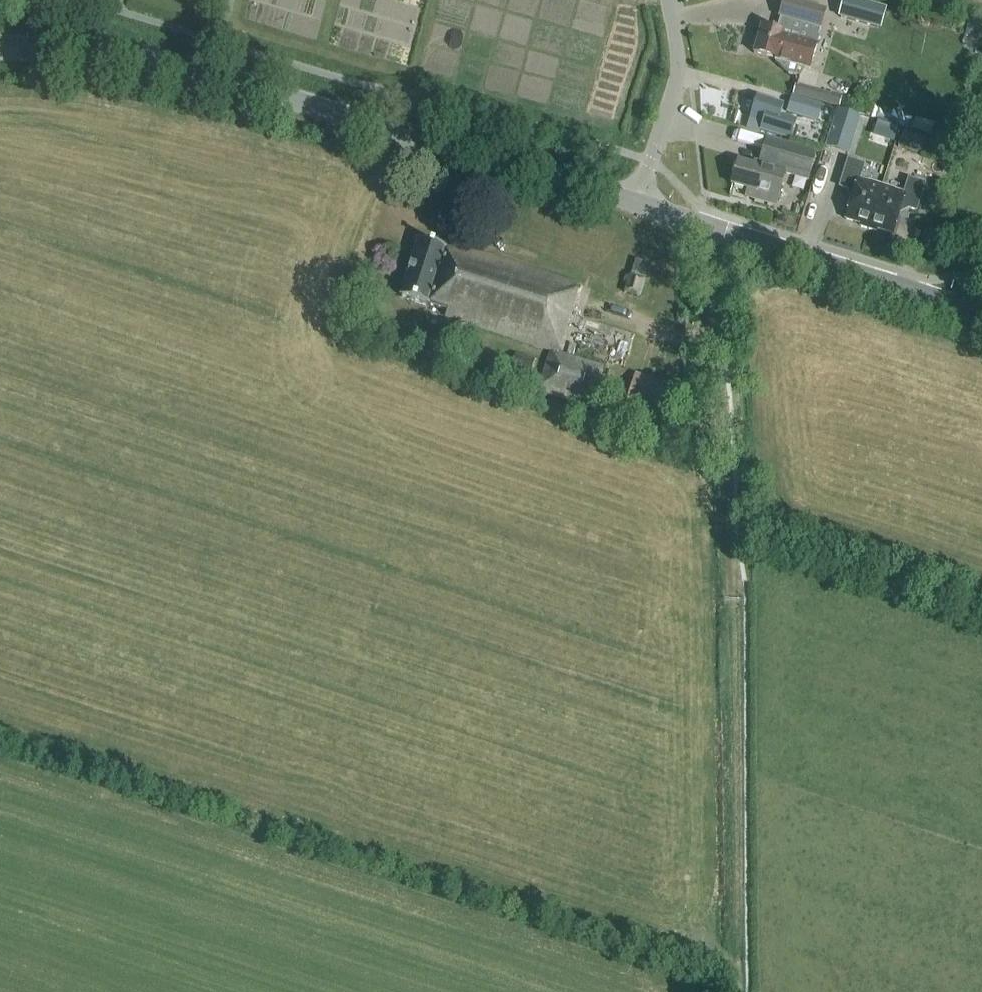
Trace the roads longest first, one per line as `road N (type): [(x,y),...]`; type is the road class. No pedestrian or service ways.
road 1 (tertiary): [(635,206),(162,66),(43,46),(0,48)]
road 2 (tertiary): [(981,312),(635,206)]
road 3 (residential): [(635,206),(675,92),(679,60),(668,0)]

